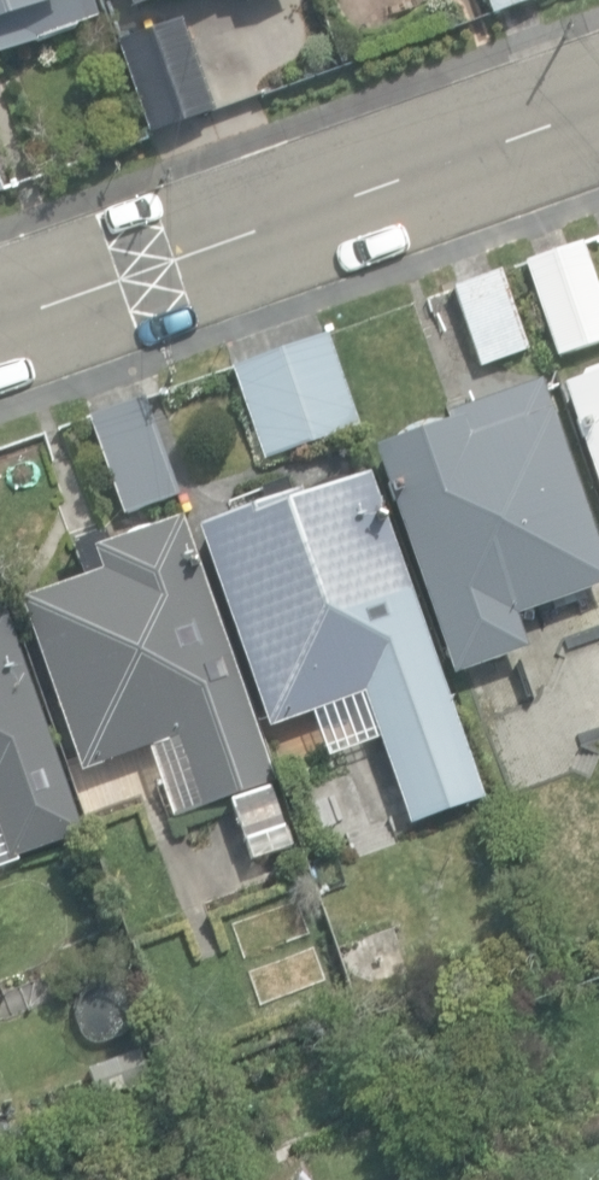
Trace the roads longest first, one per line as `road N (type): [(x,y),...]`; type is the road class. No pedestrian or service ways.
road 1 (residential): [(598,106),(0,322)]

